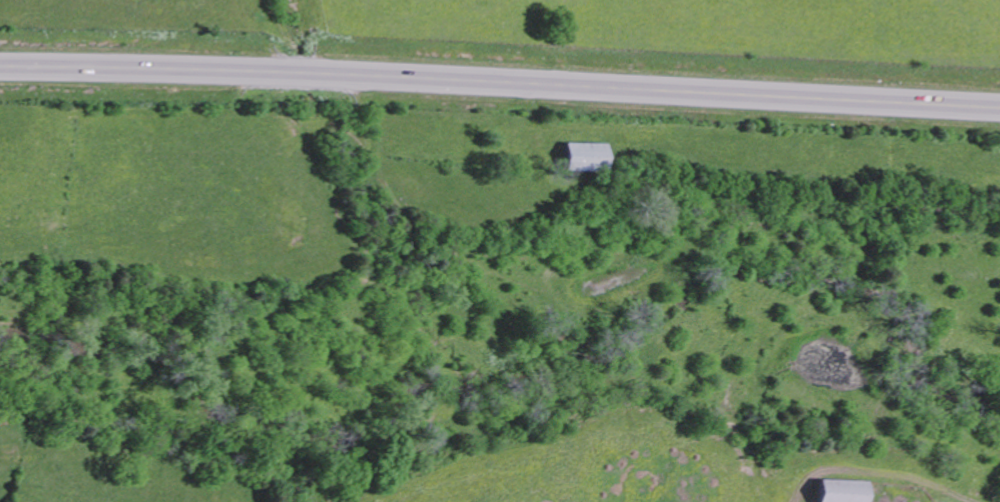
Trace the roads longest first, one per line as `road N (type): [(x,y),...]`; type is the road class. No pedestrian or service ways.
road 1 (trunk): [(0,69),(355,77),(999,110)]

